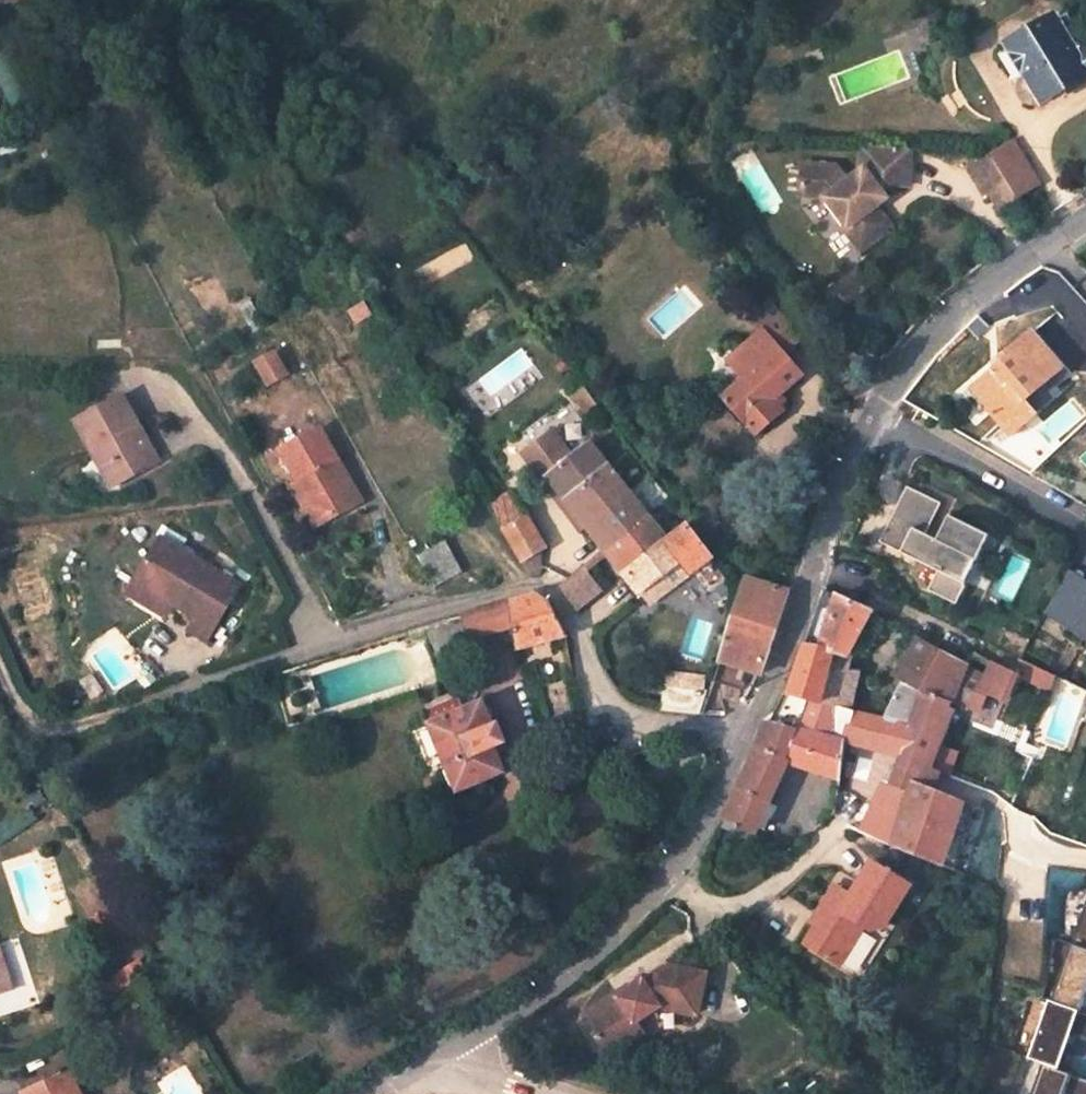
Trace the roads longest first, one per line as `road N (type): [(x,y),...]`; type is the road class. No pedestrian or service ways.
road 1 (residential): [(748,723),(609,714),(588,690),(551,600),(537,592),(193,683)]
road 2 (unclassified): [(1085,221),(971,296),(871,410),(748,723)]
road 3 (track): [(871,410),(775,305),(699,177),(696,148),(708,103),(762,0)]
road 4 (unclassified): [(670,878),(439,1057)]
road 5 (track): [(193,683),(67,726),(30,720),(0,659)]
road 6 (residential): [(670,878),(705,903),(727,908),(755,901),(834,827)]
road 7 (unclassified): [(748,723),(670,878)]

